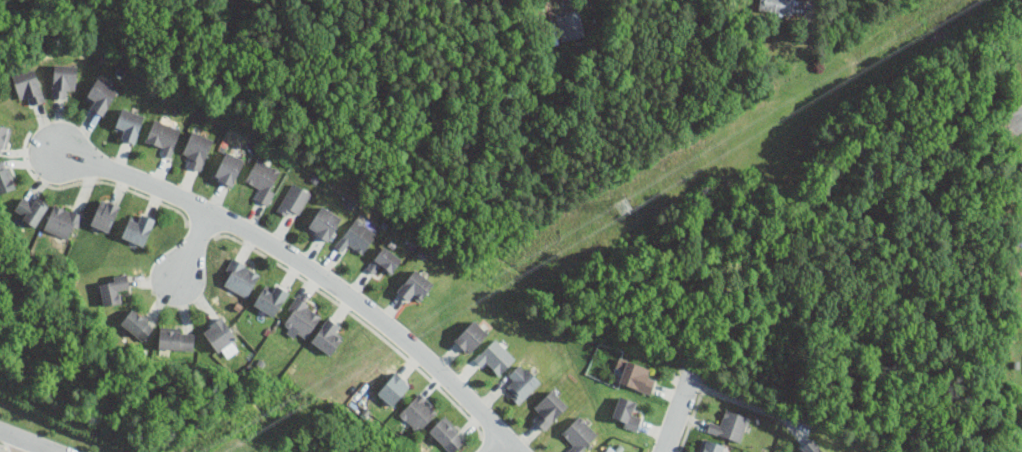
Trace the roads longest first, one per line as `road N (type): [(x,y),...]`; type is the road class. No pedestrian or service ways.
road 1 (residential): [(522,451),(333,282),(228,222),(62,153)]

